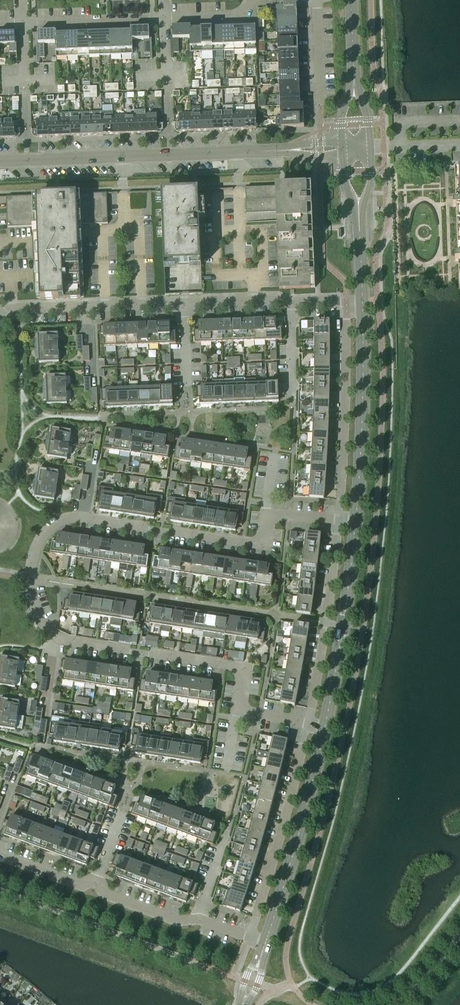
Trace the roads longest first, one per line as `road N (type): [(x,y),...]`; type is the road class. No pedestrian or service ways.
road 1 (residential): [(308,724),(239,710),(245,667),(63,642),(38,617),(30,579),(45,536),(66,517),(264,544),(269,513),(339,519)]
road 2 (residential): [(346,303),(0,311)]
road 3 (tertiary): [(0,164),(343,149)]
road 4 (residential): [(251,0),(239,18),(0,25)]
road 5 (tertiary): [(264,944),(324,729)]
road 6 (residential): [(308,724),(250,938)]
road 7 (tertiary): [(355,521),(365,302)]
road 8 (residential): [(198,920),(176,921),(108,898),(99,882),(83,888),(0,859)]
road 9 (residential): [(346,303),(339,519)]
road 10 (tertiary): [(324,729),(355,521)]
road 11 (residential): [(339,519),(308,724)]

